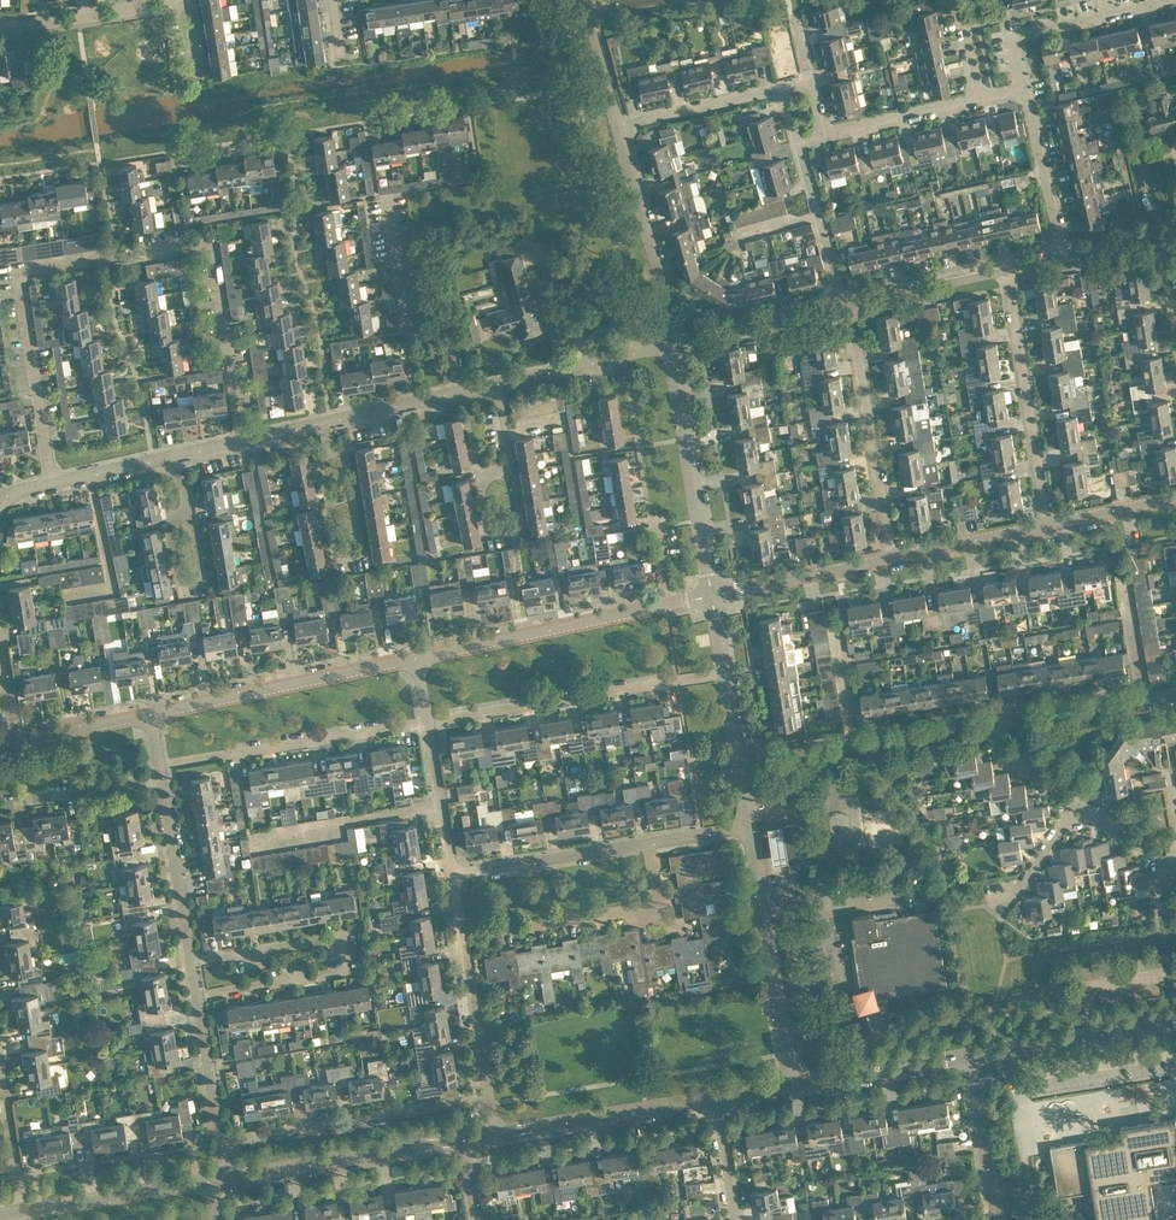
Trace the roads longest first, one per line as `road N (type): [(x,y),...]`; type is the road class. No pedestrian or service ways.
road 1 (residential): [(199,994),(354,968),(348,933),(193,960)]
road 2 (residential): [(415,657),(711,595)]
road 3 (residential): [(426,723),(724,675)]
road 4 (residential): [(150,712),(415,657)]
road 5 (residential): [(462,941),(661,911),(648,843)]
road 6 (residential): [(159,764),(426,723)]
road 7 (residential): [(224,1139),(488,1096)]
road 8 (residential): [(793,1083),(750,828)]
road 9 (residential): [(1047,524),(1008,272)]
road 10 (residential): [(711,595),(674,347)]
road 11 (residential): [(885,558),(842,311)]
road 12 (residential): [(739,764),(983,725)]
road 13 (residential): [(230,1176),(463,1138)]
road 14 (residential): [(674,347),(618,125)]
road 15 (residential): [(495,1133),(714,1096)]
road 16 (residential): [(971,1053),(1175,1020)]
road 17 (residential): [(451,872),(648,843)]
road 18 (residential): [(1023,87),(1014,48),(1025,33),(1160,0)]
road 19 (residential): [(496,383),(510,466),(479,483),(491,528),(522,526)]
road 20 (residential): [(983,725),(1175,694)]
road 21 (residential): [(250,837),(440,805)]
road 22 (residential): [(23,1210),(212,1179)]
road 23 (residential): [(0,505),(11,490),(175,455)]
road 24 (residential): [(496,383),(674,347)]
road 25 (residential): [(793,1083),(971,1053)]
road 26 (residential): [(193,960),(162,783)]
road 27 (residential): [(711,595),(885,558)]
road 28 (residential): [(0,23),(176,0)]
road 29 (residential): [(1070,257),(1023,87)]
road 30 (residential): [(842,311),(796,141)]
road 31 (residential): [(674,347),(842,311)]
road 32 (residential): [(842,311),(1008,272)]
road 33 (residential): [(997,1219),(971,1053)]
road 34 (residential): [(618,125),(782,89)]
road 35 (residential): [(885,558),(1047,524)]
road 36 (residential): [(0,811),(162,783)]
road 37 (residential): [(825,133),(983,96)]
road 38 (residential): [(488,1096),(462,941)]
road 39 (residential): [(345,417),(496,383)]
road 40 (residential): [(224,1139),(199,994)]
road 41 (residential): [(356,489),(364,542),(344,553),(334,550),(324,494)]
road 42 (residential): [(23,1210),(0,1071)]
road 43 (residential): [(175,455),(203,568),(180,576)]
road 44 (residential): [(175,455),(312,423)]
road 45 (residential): [(17,740),(150,712)]
road 46 (residential): [(1047,524),(1175,497)]
road 47 (residential): [(618,125),(582,0)]
road 48 (residential): [(998,904),(1011,899),(1077,807)]
road 49 (residential): [(1077,807),(1014,764),(983,725)]
road 50 (residential): [(735,1219),(714,1096)]

